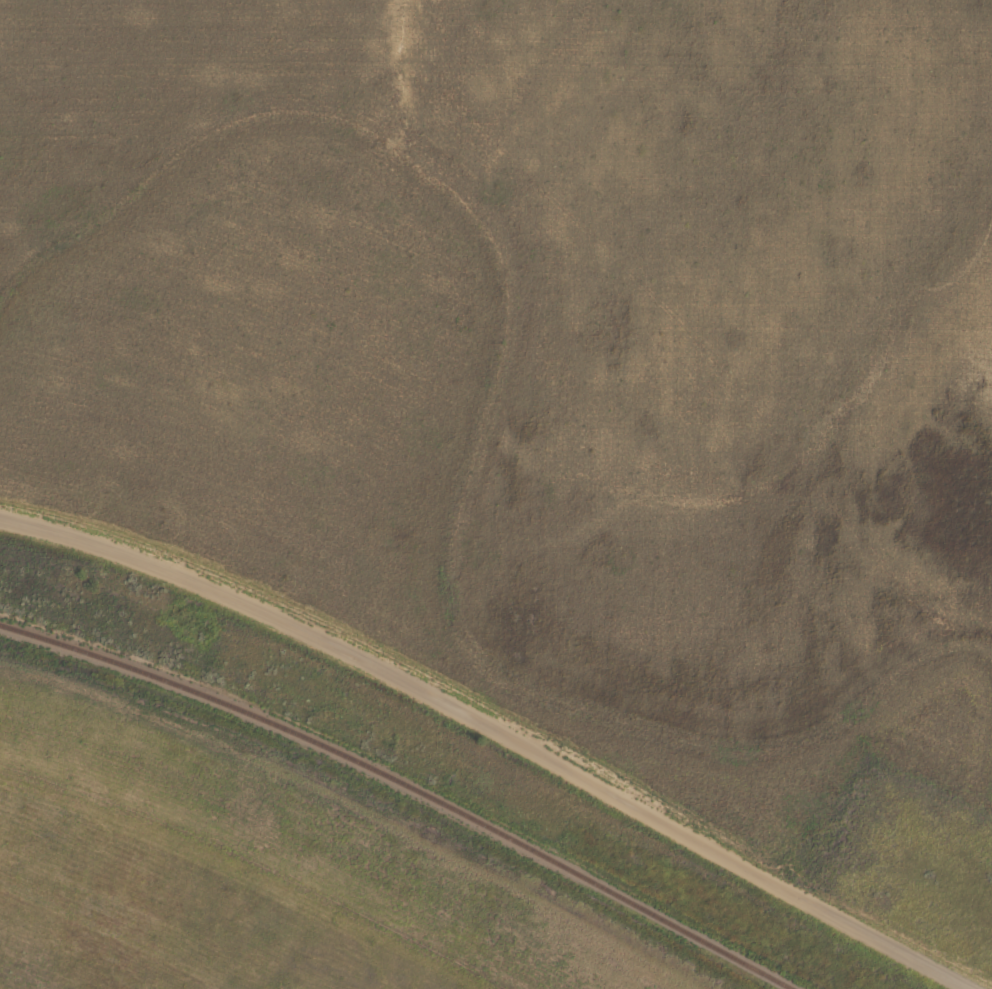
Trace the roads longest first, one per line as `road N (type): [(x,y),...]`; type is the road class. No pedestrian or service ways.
road 1 (residential): [(971,988),(333,646),(174,575),(0,522)]

